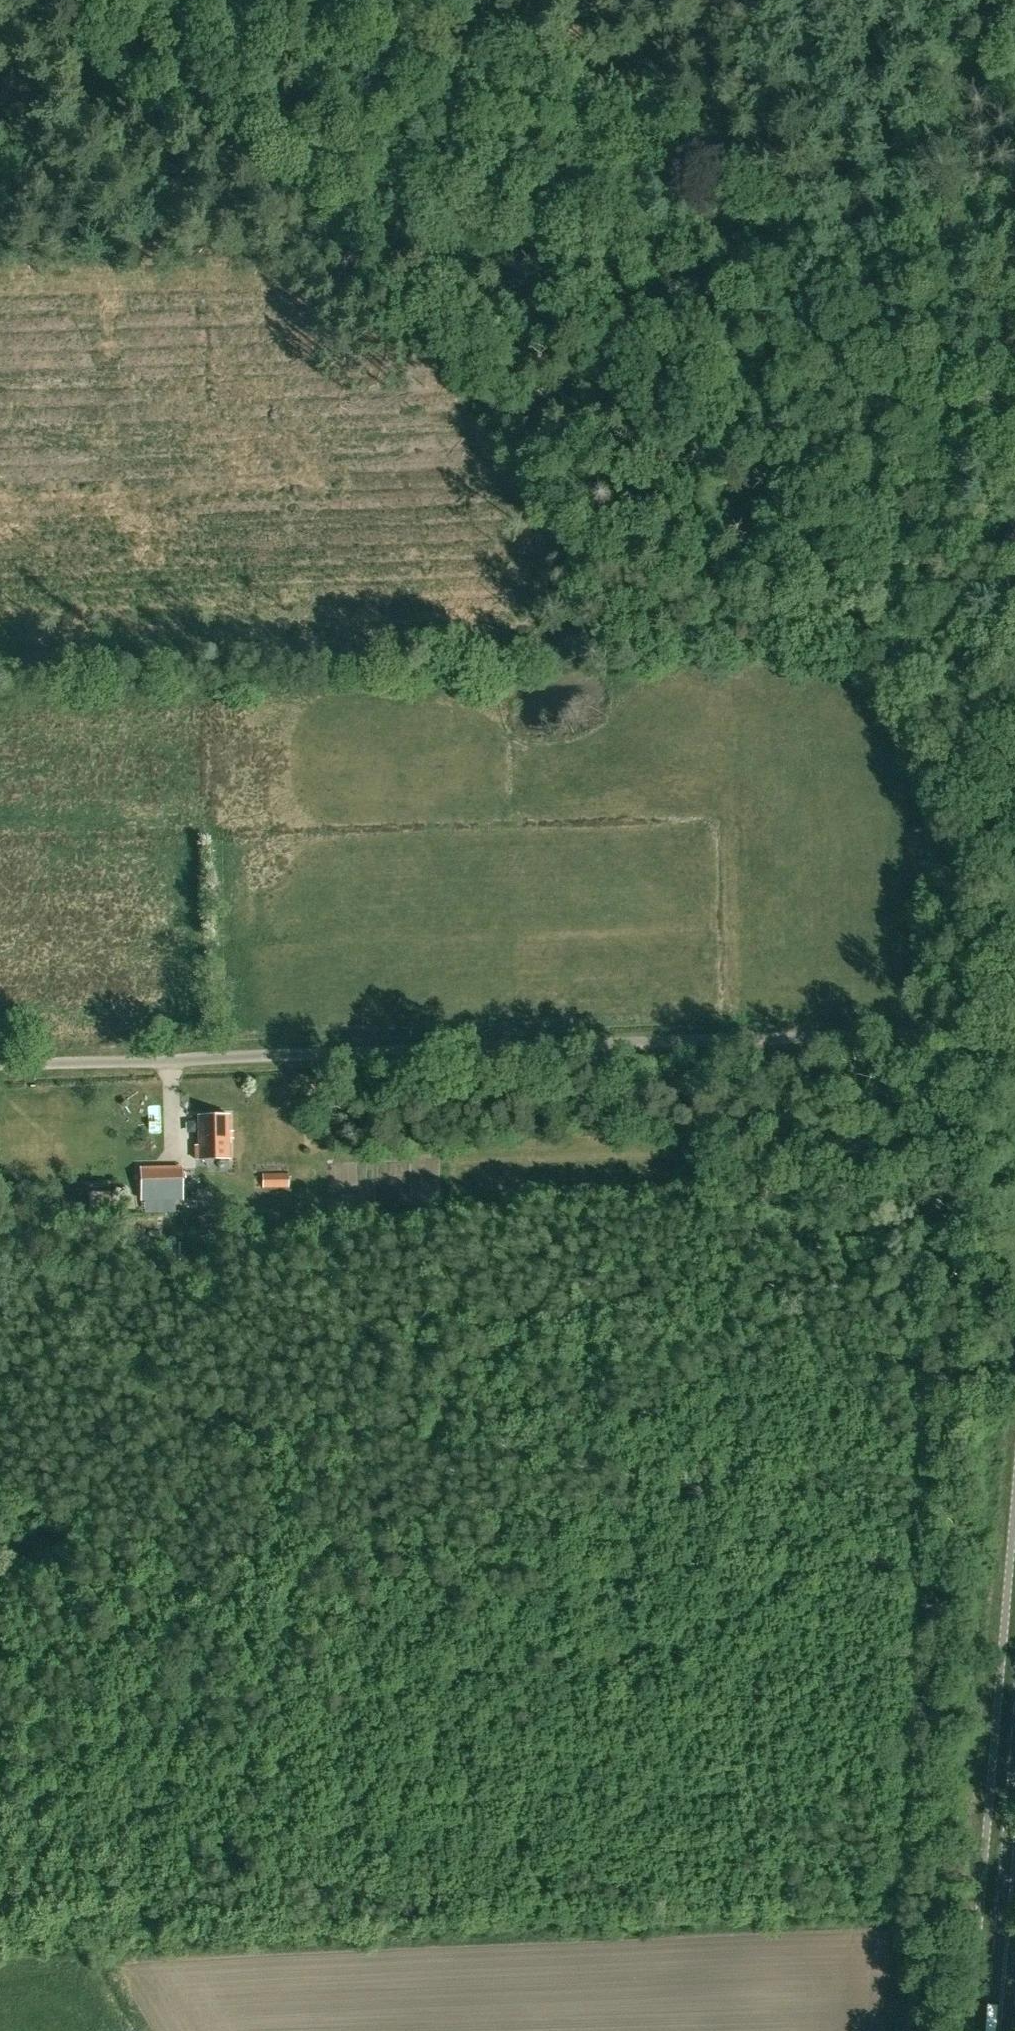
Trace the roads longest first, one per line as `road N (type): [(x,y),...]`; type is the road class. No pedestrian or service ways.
road 1 (unclassified): [(0,1065),(1014,1041)]
road 2 (primary): [(997,2030),(1014,1809)]

